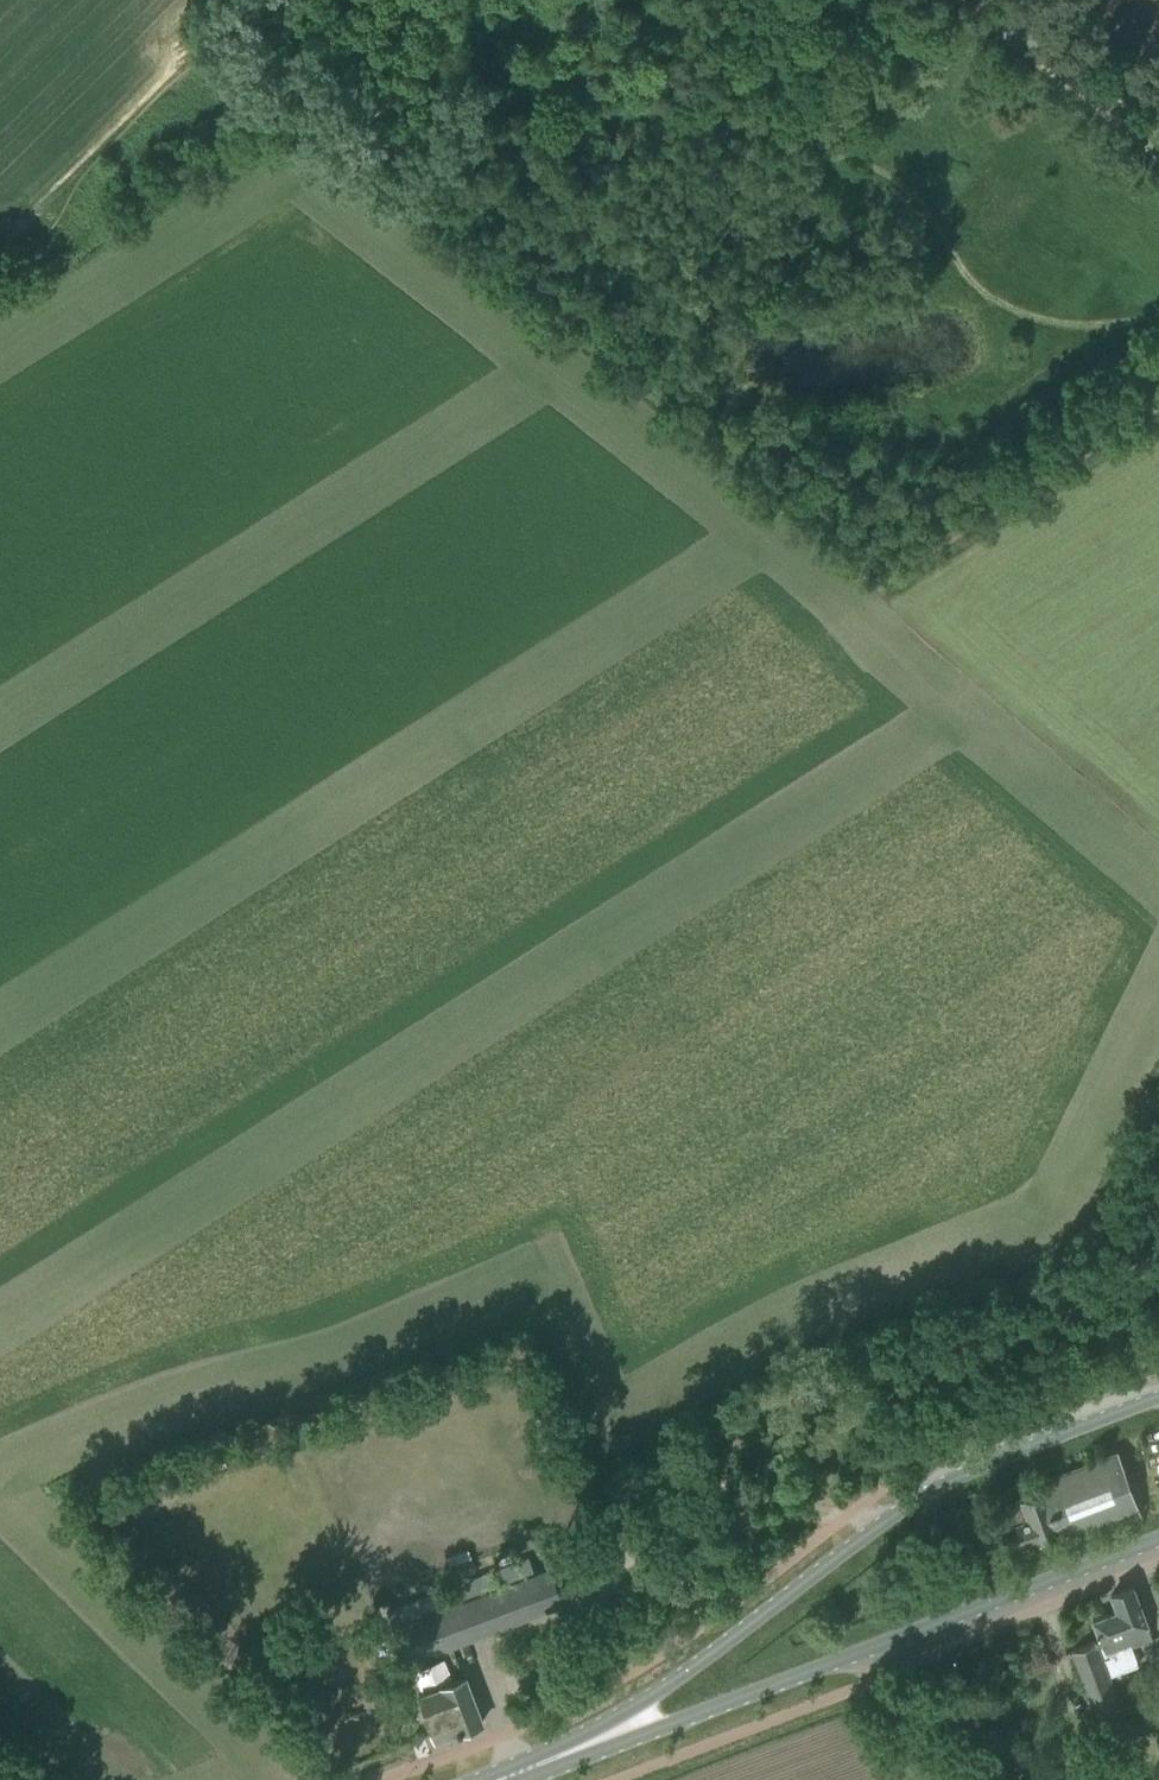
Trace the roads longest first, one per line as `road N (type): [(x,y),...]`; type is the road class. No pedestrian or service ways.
road 1 (secondary): [(1158,1397),(959,1478),(886,1520),(652,1698),(553,1758)]
road 2 (secondary): [(553,1758),(663,1731),(1158,1539)]
road 3 (unclassified): [(1158,146),(972,0)]
road 4 (track): [(963,1779),(873,1680)]

